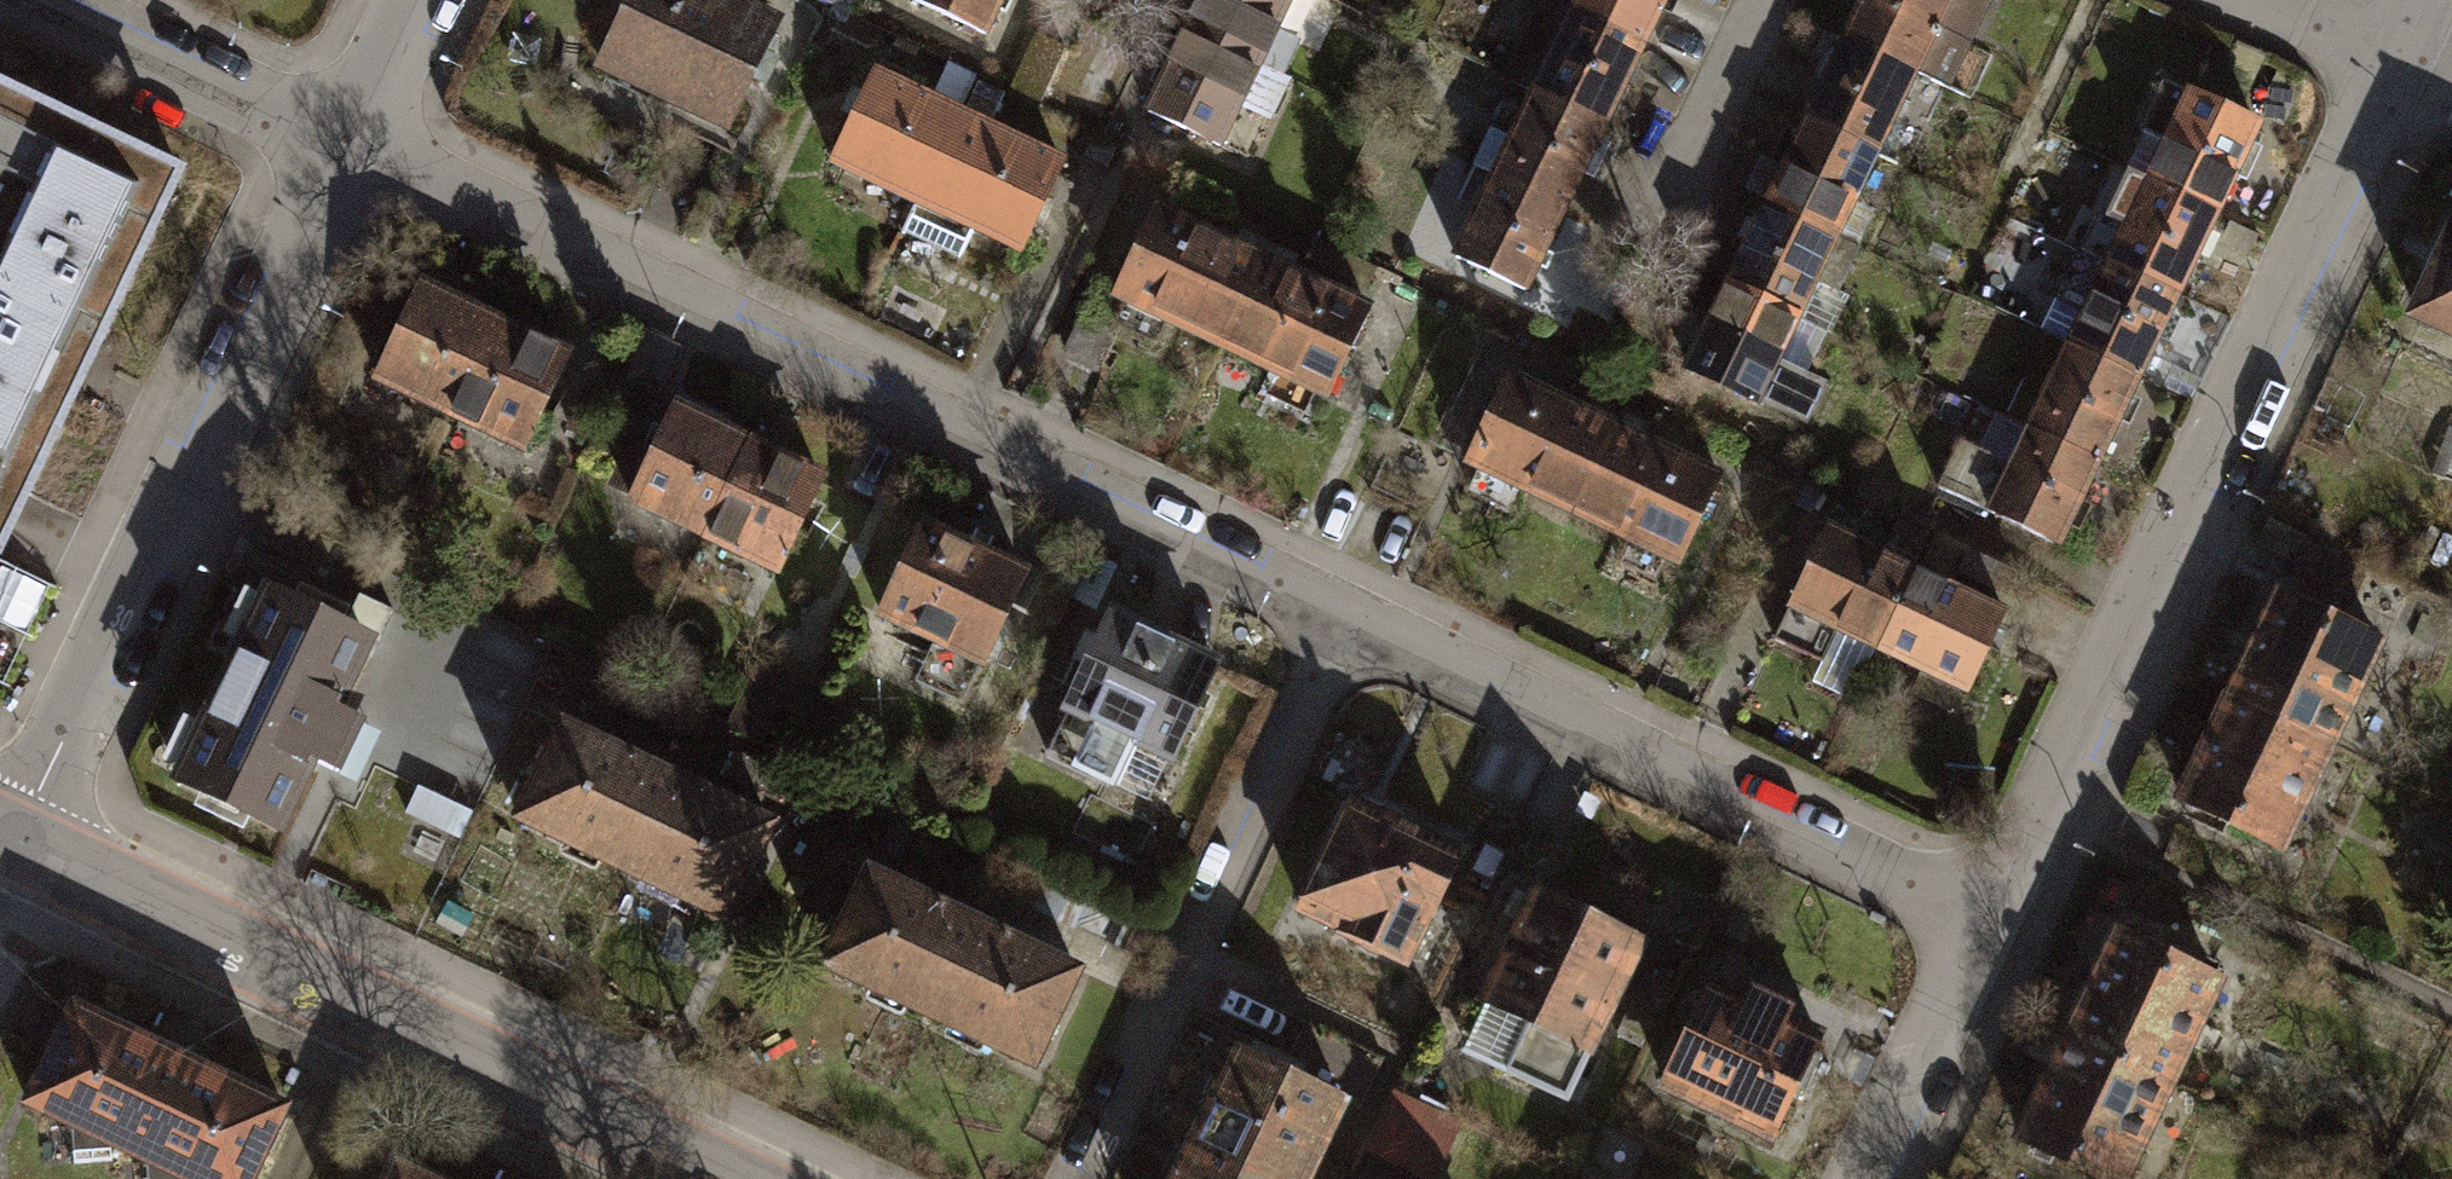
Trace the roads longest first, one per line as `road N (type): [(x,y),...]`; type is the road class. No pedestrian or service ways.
road 1 (residential): [(345,136),(1982,923)]
road 2 (residential): [(1982,923),(2397,61)]
road 3 (residential): [(16,830),(753,1178)]
road 4 (residential): [(16,830),(345,136)]
road 5 (residential): [(57,0),(345,136)]
road 6 (residential): [(1861,1178),(1982,923)]
road 7 (residential): [(345,136),(413,0)]
road 8 (residential): [(2265,0),(2397,61)]
road 9 (track): [(60,852),(0,969)]

